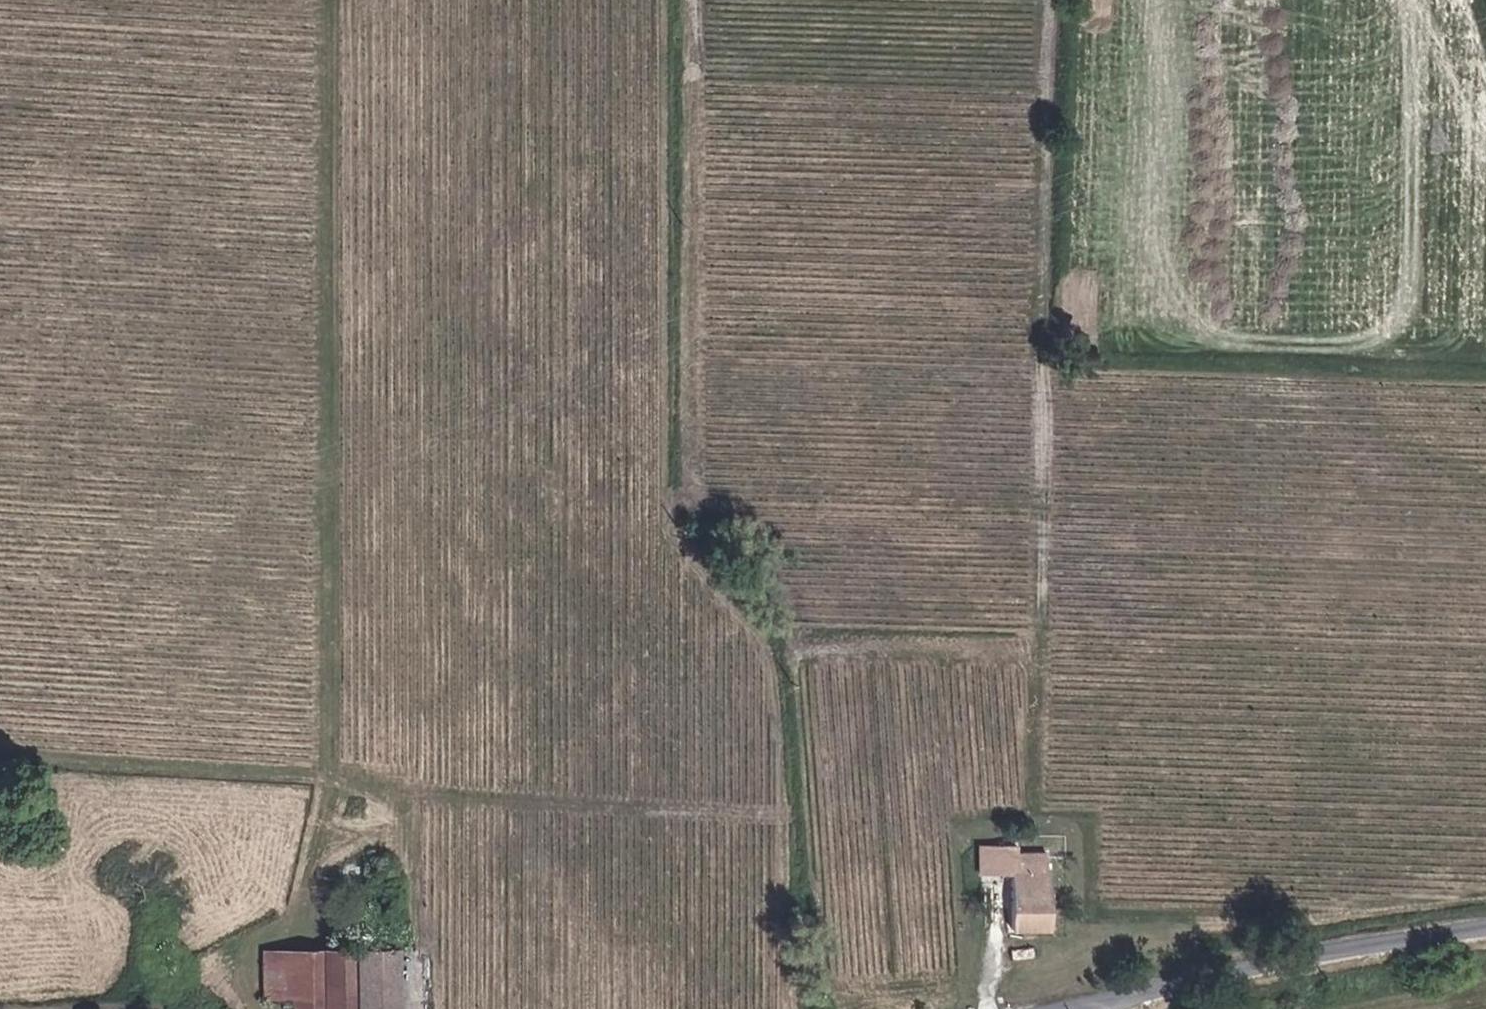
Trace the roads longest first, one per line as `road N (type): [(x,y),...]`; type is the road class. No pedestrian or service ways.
road 1 (tertiary): [(1485,924),(1052,1008)]
road 2 (track): [(255,1008),(247,954),(293,920),(312,896),(317,872),(343,846),(376,831),(404,841),(416,875),(417,1008)]

